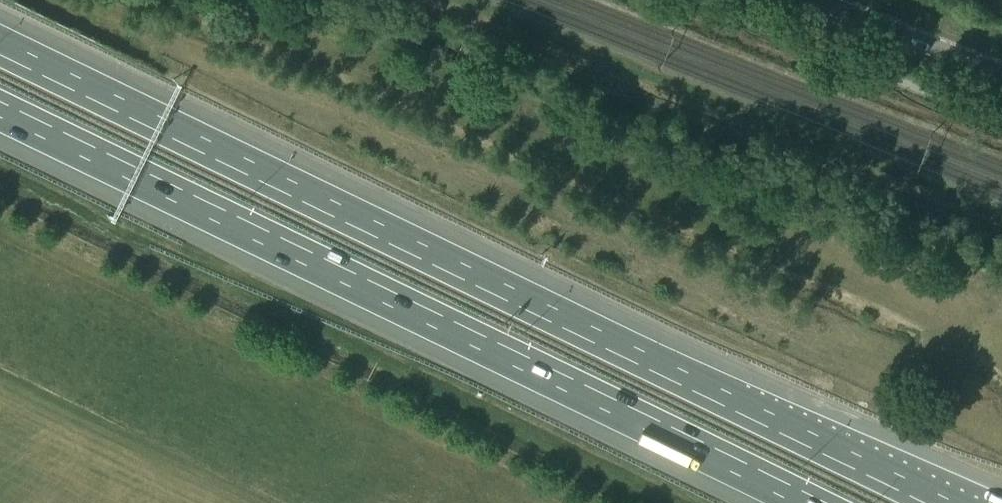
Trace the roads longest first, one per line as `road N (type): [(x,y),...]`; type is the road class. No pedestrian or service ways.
road 1 (motorway): [(937,502),(0,46)]
road 2 (motorway): [(0,112),(803,502)]
road 3 (tertiary): [(1001,74),(817,0)]

